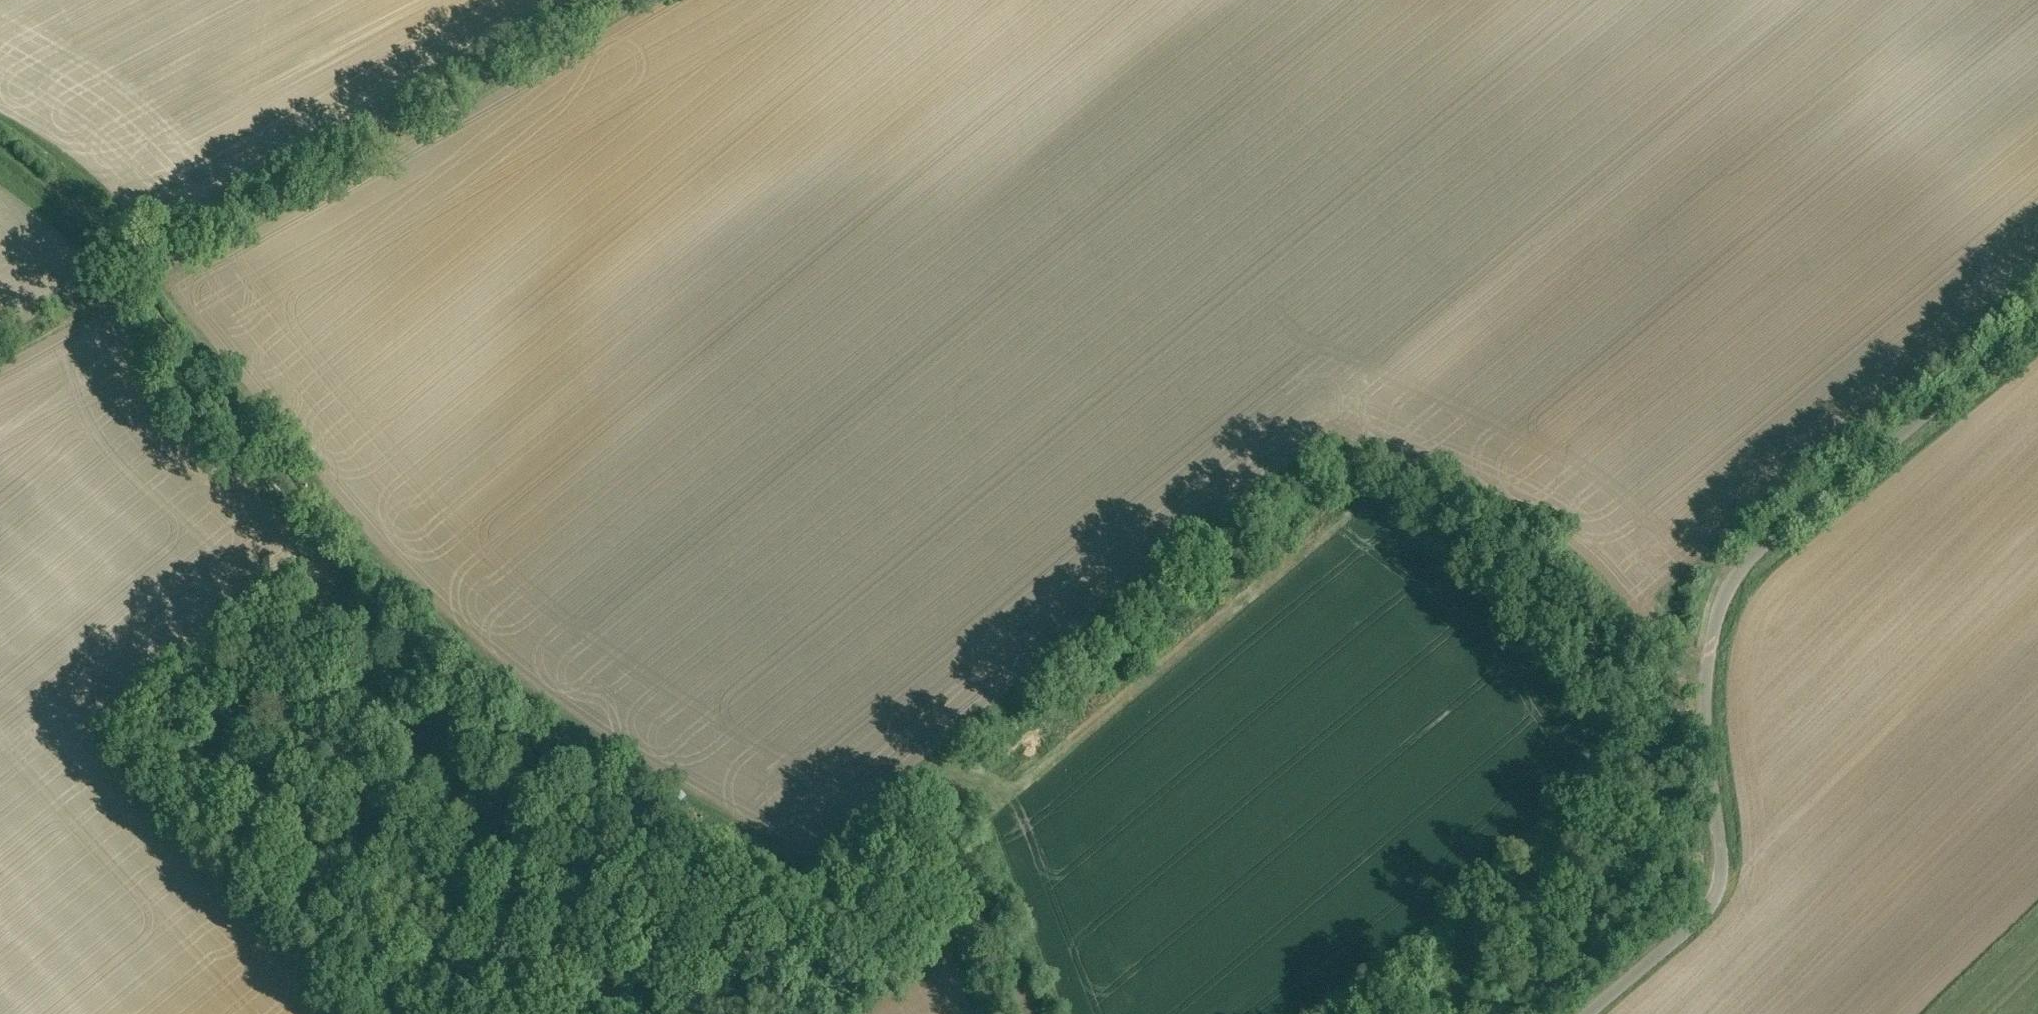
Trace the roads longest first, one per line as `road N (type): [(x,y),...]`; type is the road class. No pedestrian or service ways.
road 1 (residential): [(1540,1013),(1686,910),(1768,521),(2037,305)]

